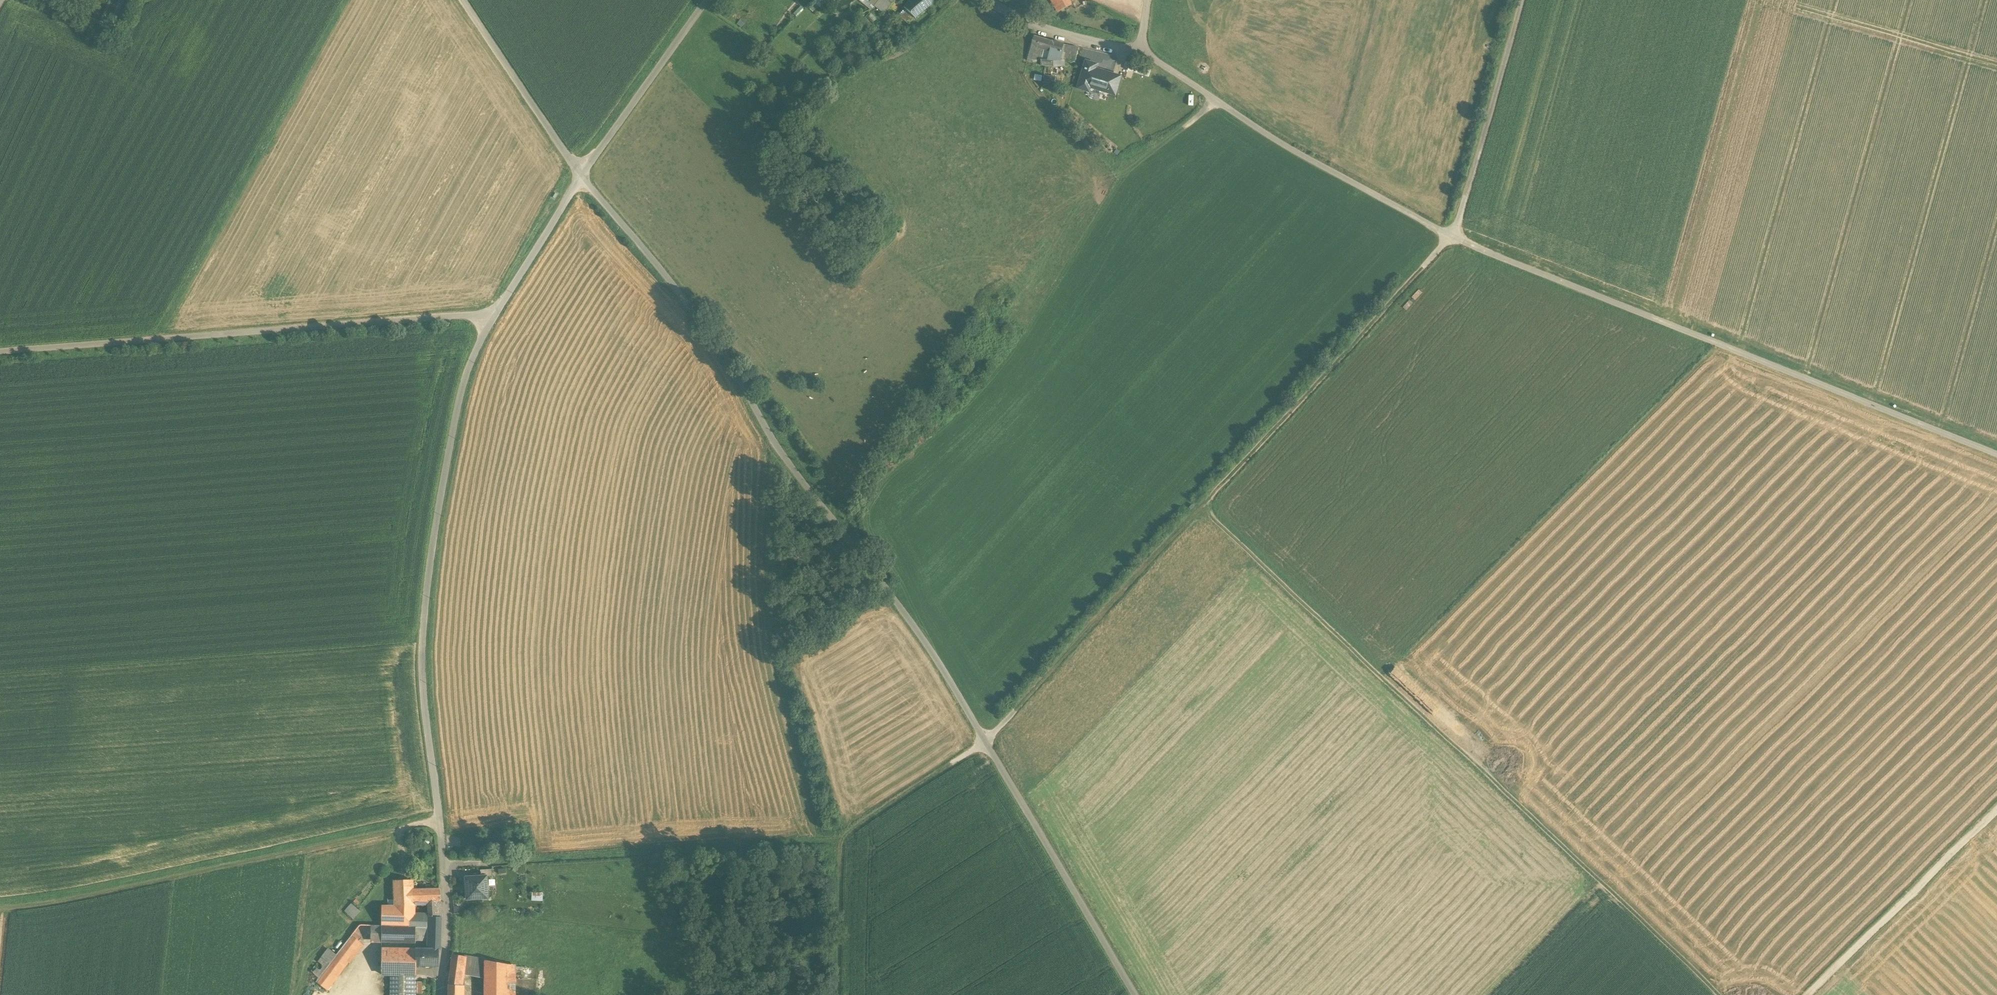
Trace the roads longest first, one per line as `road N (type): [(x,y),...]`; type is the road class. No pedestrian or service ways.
road 1 (unclassified): [(1133,994),(899,603),(780,450),(727,361),(581,177)]
road 2 (track): [(1521,0),(1451,237),(985,741)]
road 3 (residential): [(441,994),(448,918),(422,676),(436,517),(476,351),(581,177)]
road 4 (track): [(1203,507),(1718,994)]
road 5 (track): [(1451,237),(1996,454)]
road 6 (track): [(444,866),(850,834),(985,741)]
road 7 (track): [(780,450),(773,461),(768,580),(778,665),(836,854),(836,994)]
road 8 (track): [(493,314),(0,352)]
road 9 (track): [(440,820),(50,906),(0,910)]
road 10 (track): [(344,0),(156,340)]
road 11 (track): [(1996,811),(1811,994)]
road 12 (residential): [(581,177),(709,0)]
road 13 (unclassified): [(581,177),(464,0)]
road 14 (track): [(1877,0),(1996,35)]
road 15 (track): [(1216,101),(1189,133),(1125,180)]

